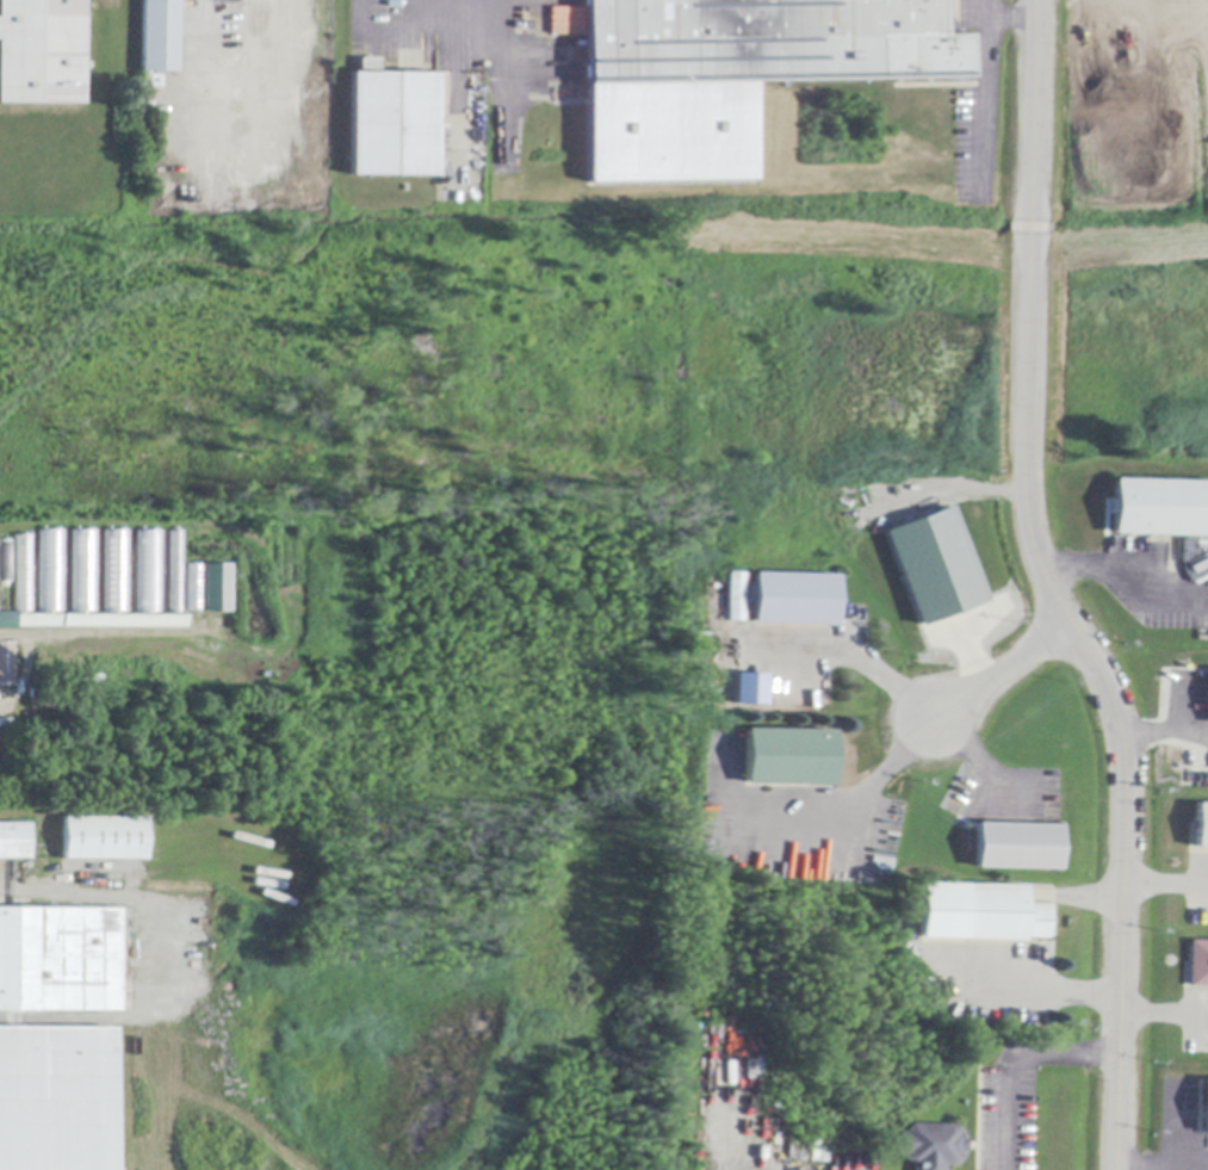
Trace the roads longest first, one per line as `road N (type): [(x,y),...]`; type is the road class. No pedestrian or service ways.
road 1 (residential): [(1032,0),(1022,454),(1030,544),(1114,711),(1128,807),(1119,1169)]
road 2 (residential): [(1066,625),(934,716)]

